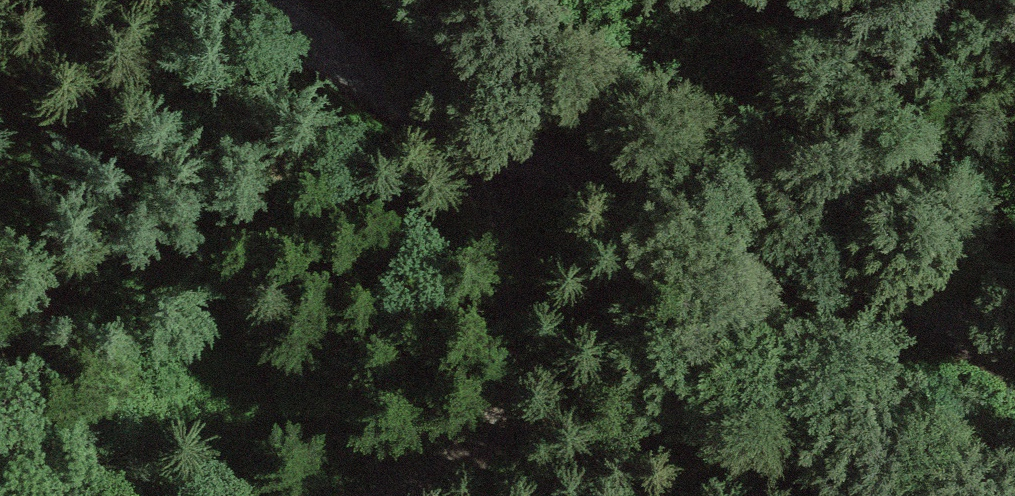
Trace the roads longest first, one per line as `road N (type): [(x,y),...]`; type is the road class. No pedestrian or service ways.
road 1 (residential): [(1014,347),(495,159),(250,0)]
road 2 (track): [(495,159),(540,309),(486,432),(412,495)]

